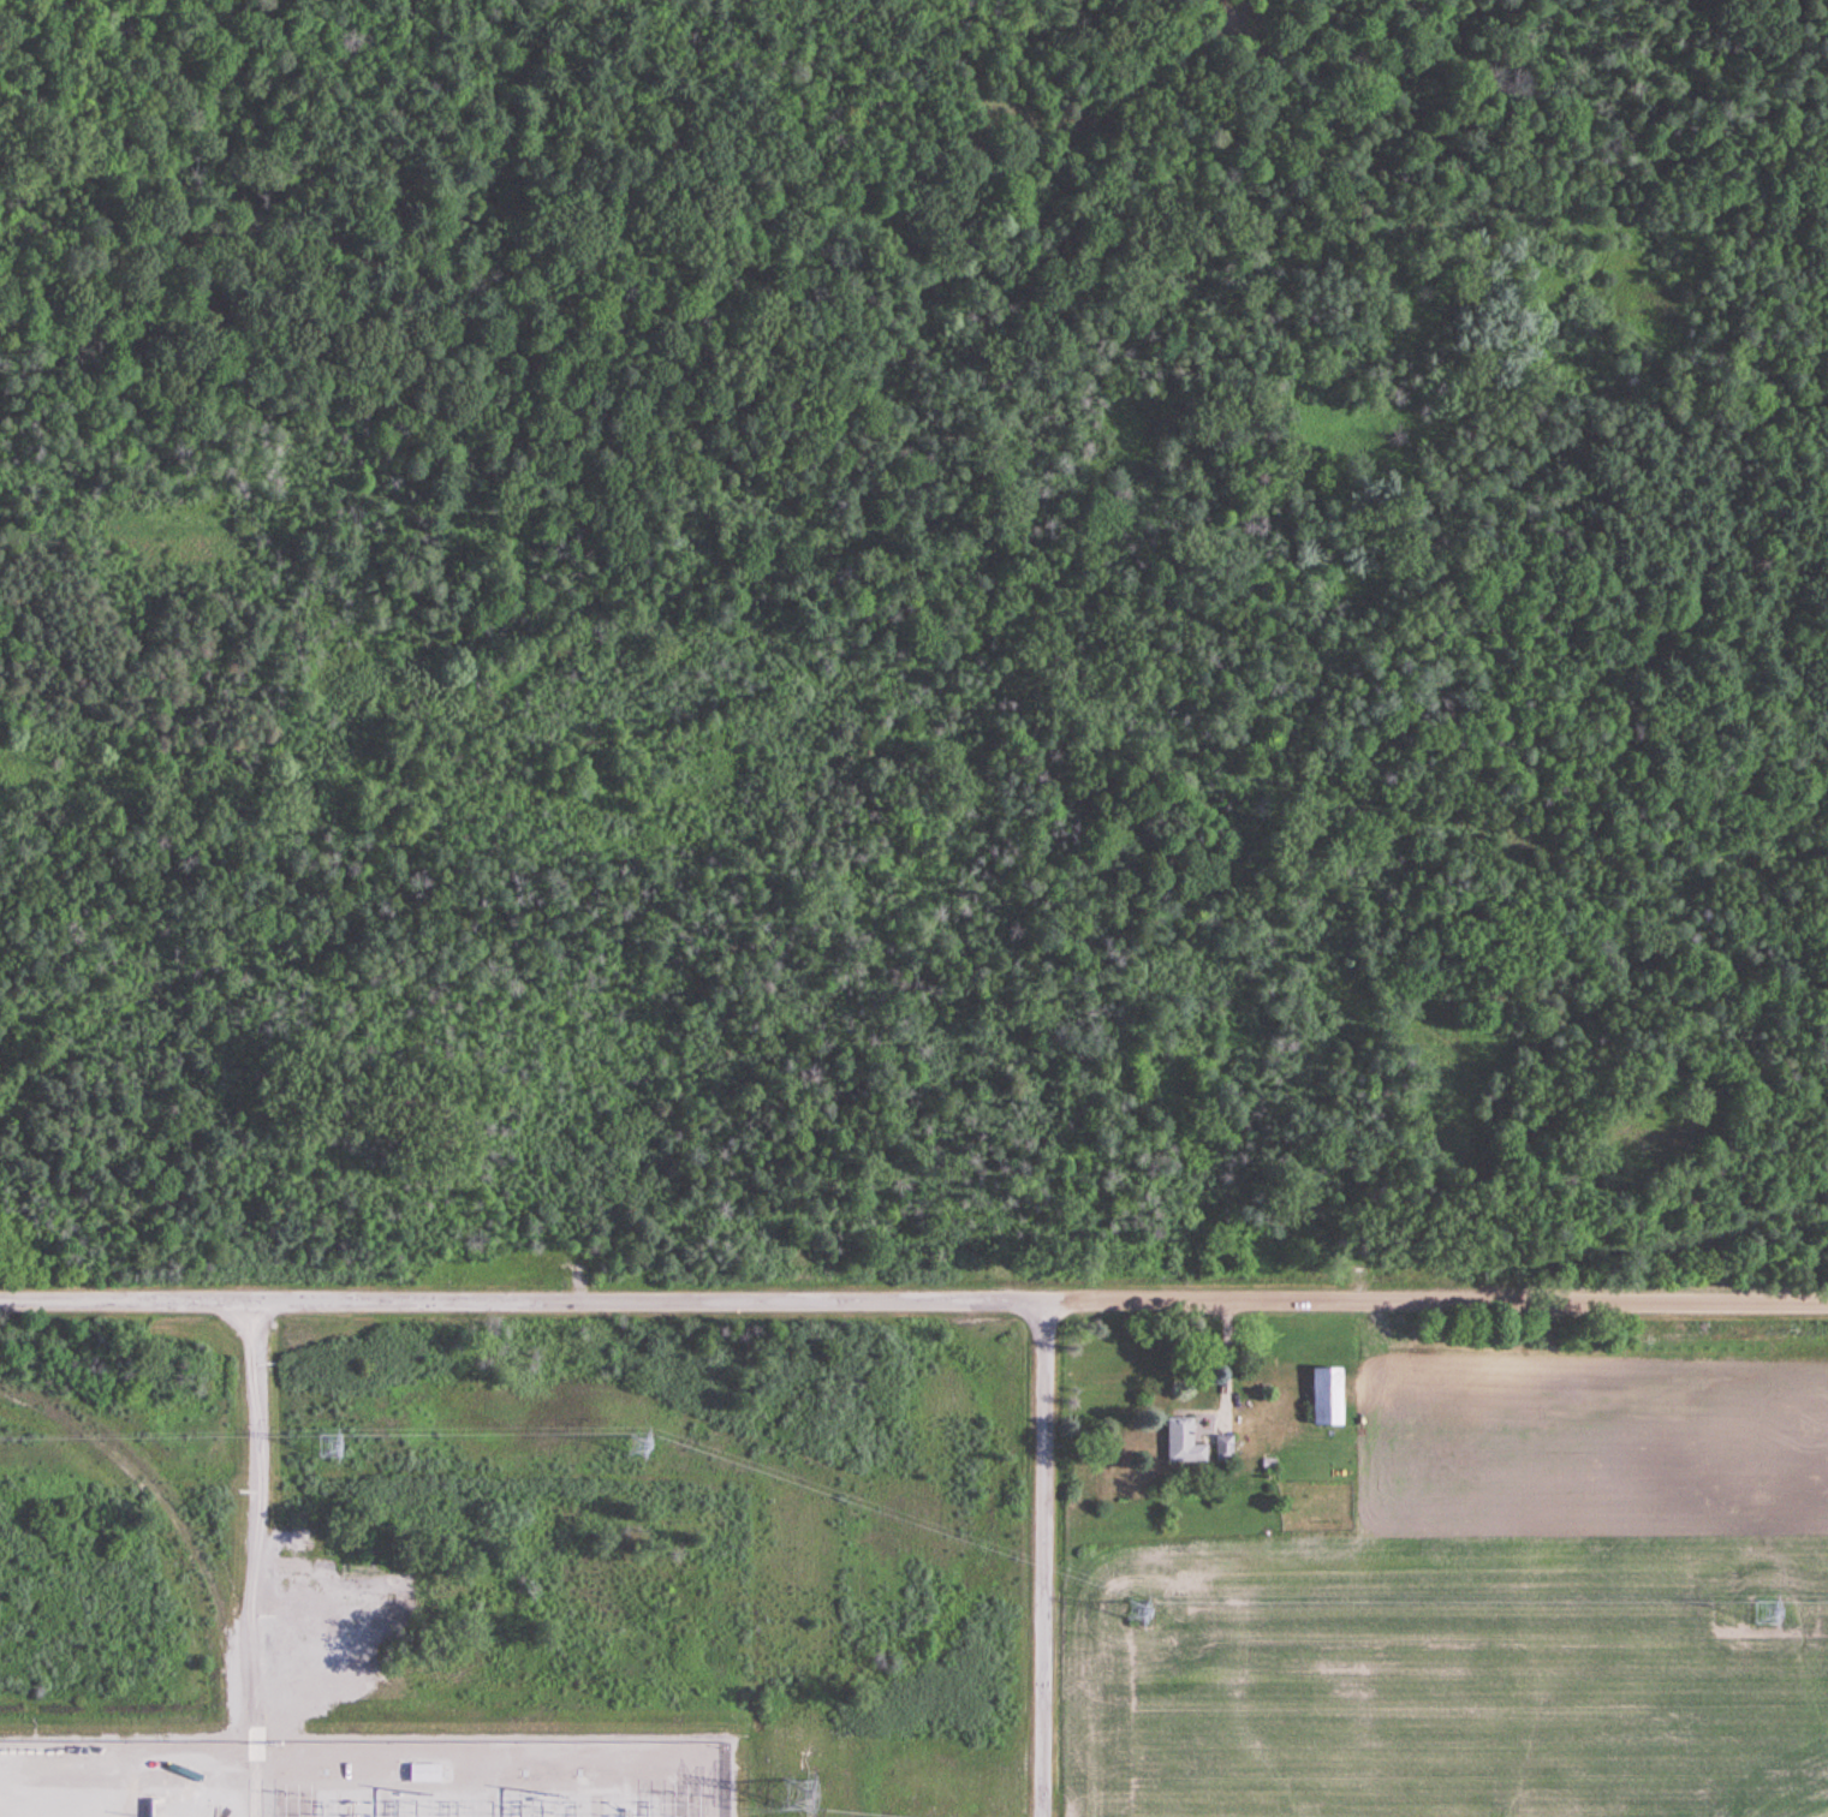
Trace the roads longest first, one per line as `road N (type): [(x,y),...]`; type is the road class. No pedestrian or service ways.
road 1 (residential): [(1046,1301),(0,1300)]
road 2 (residential): [(1827,1303),(1046,1301)]
road 3 (residential): [(1044,1816),(1046,1301)]

